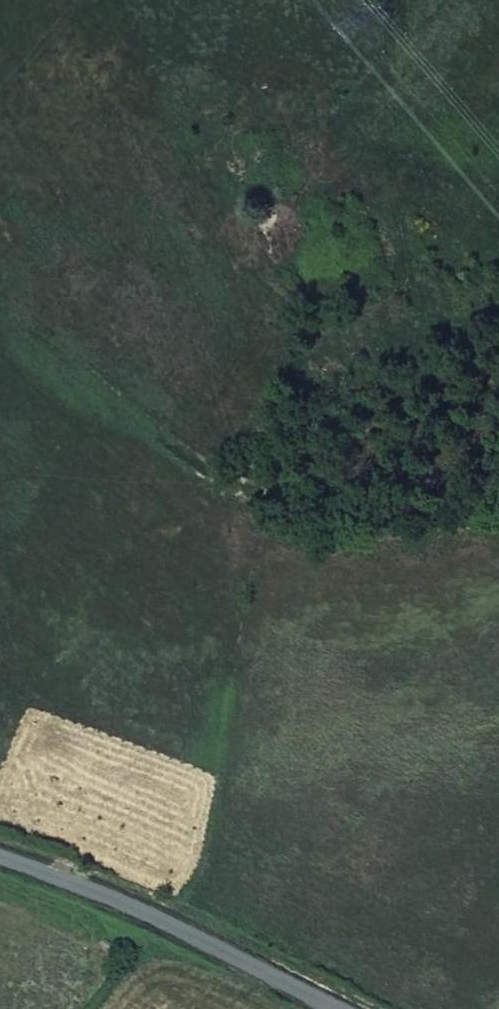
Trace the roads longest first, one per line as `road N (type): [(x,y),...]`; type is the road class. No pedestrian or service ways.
road 1 (residential): [(0,856),(196,930),(345,1008)]

